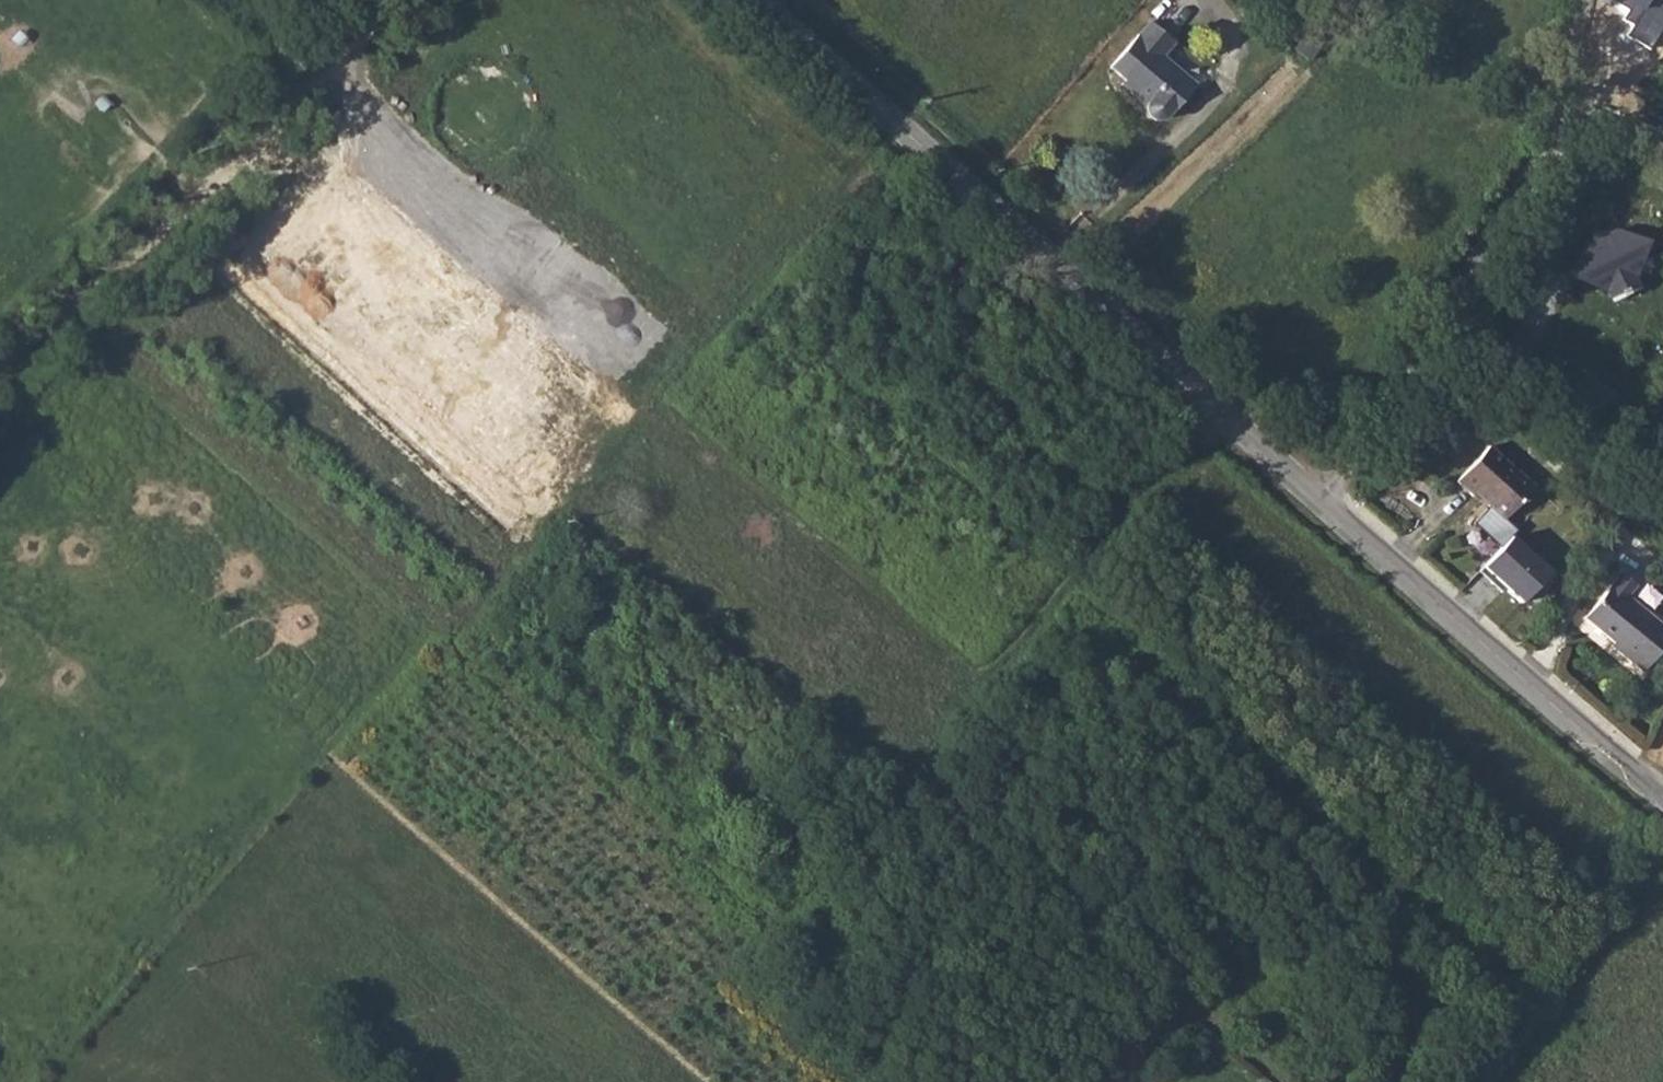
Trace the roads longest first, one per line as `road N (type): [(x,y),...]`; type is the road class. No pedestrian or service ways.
road 1 (tertiary): [(1324,504),(752,0)]
road 2 (residential): [(1573,0),(1550,129),(1324,504)]
road 3 (track): [(386,0),(153,244),(0,373)]
road 4 (tertiary): [(1662,794),(1324,504)]

